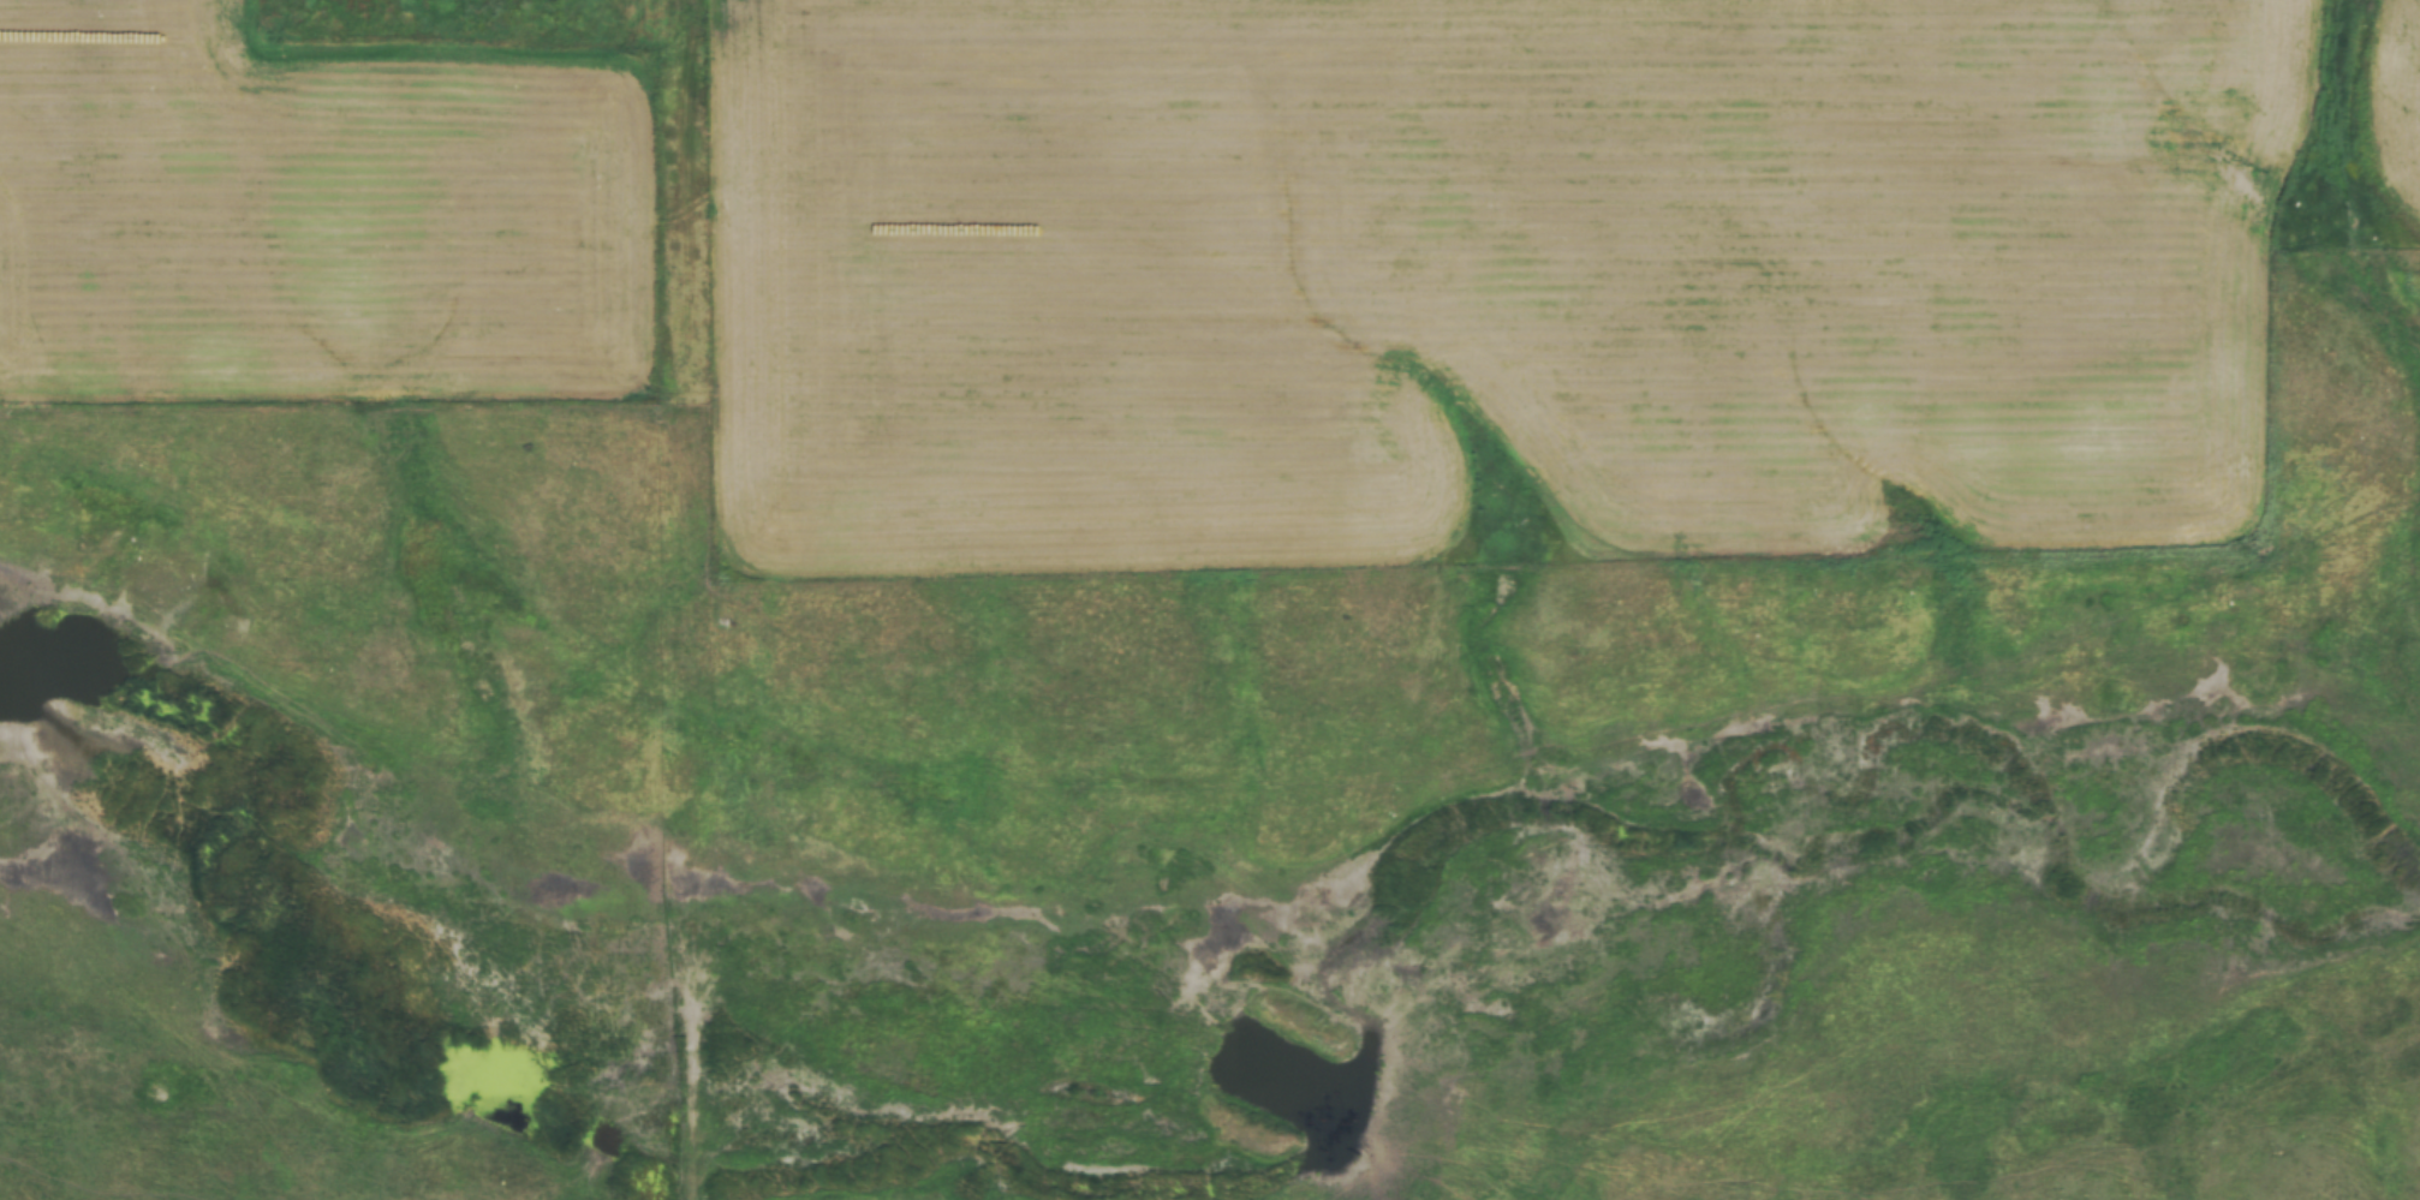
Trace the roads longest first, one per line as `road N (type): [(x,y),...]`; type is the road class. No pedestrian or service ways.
road 1 (track): [(708,1199),(708,0)]

